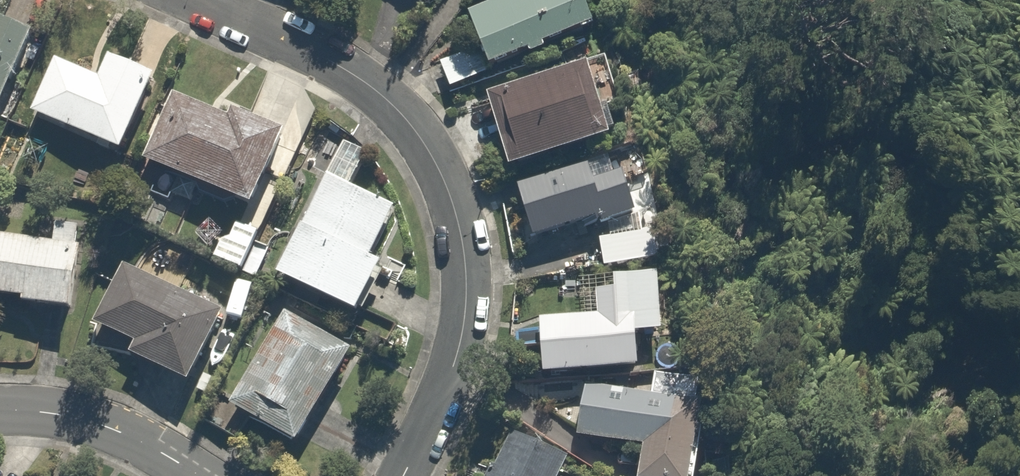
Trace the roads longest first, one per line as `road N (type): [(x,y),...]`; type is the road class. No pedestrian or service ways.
road 1 (residential): [(393,475),(437,406),(459,312),(450,199),(407,116),(168,0)]
road 2 (tertiary): [(198,475),(142,443),(19,408),(0,410)]

